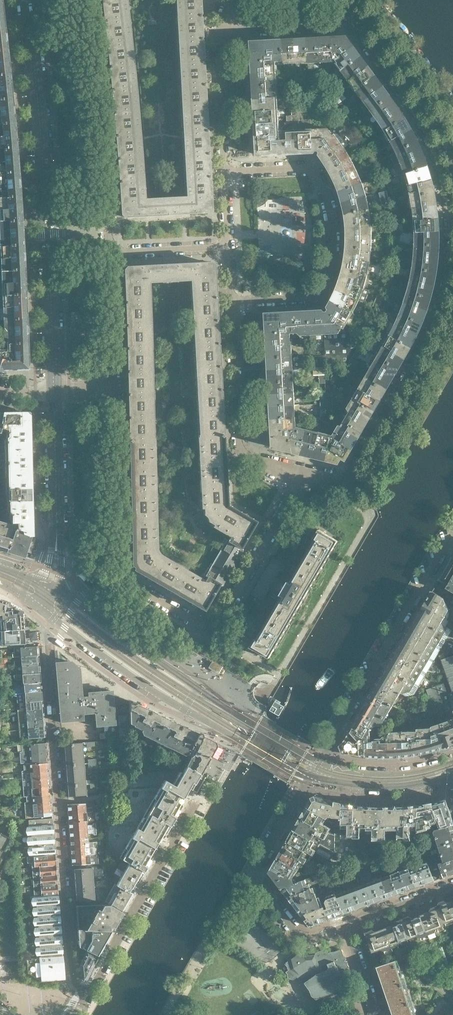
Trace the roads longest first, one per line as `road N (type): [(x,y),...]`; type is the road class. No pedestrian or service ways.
road 1 (residential): [(297,490),(356,467),(436,330),(449,283),(445,188),(412,104),(356,28),(232,32)]
road 2 (residential): [(111,393),(115,571),(216,637),(297,490)]
road 3 (tertiary): [(53,395),(44,162),(26,0)]
road 4 (residential): [(87,994),(70,980),(45,621)]
road 5 (tertiary): [(318,761),(239,715),(50,582)]
road 6 (residential): [(231,302),(311,300),(331,260),(333,222),(317,169),(224,168)]
road 7 (tertiary): [(47,613),(156,692),(309,779)]
road 8 (residential): [(318,761),(452,536)]
road 9 (residential): [(84,0),(108,249)]
road 10 (residential): [(348,928),(303,937),(255,874),(309,779)]
road 11 (residential): [(87,994),(198,798)]
road 12 (residential): [(297,490),(292,473),(241,453),(231,302)]
road 13 (tertiary): [(50,582),(58,531),(53,395)]
road 14 (residential): [(232,32),(216,38),(224,168)]
road 15 (tertiary): [(309,779),(378,791),(452,781)]
road 16 (residential): [(108,249),(111,393)]
road 17 (tertiary): [(452,760),(385,772),(318,761)]

